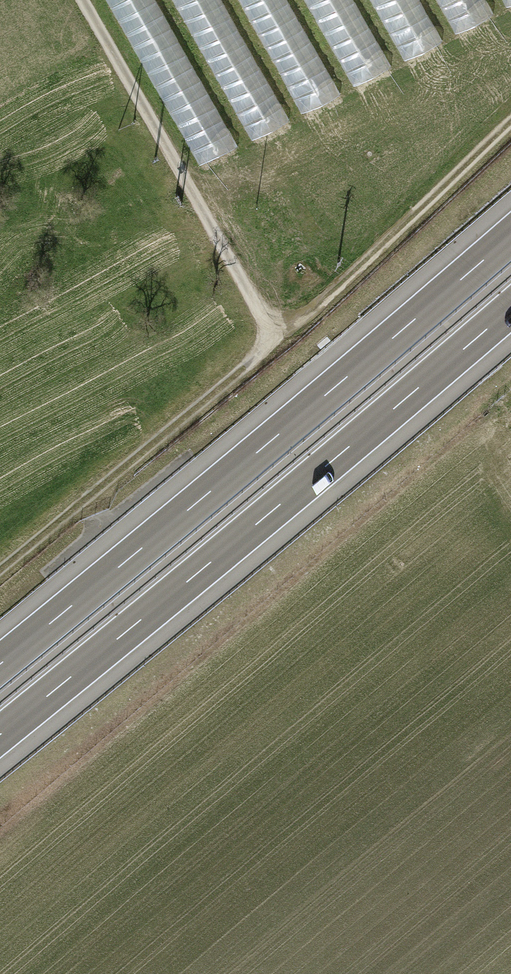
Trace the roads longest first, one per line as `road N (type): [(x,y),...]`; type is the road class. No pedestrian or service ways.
road 1 (motorway): [(510,236),(0,664)]
road 2 (motorway): [(0,734),(510,308)]
road 3 (track): [(80,0),(272,343)]
road 4 (track): [(272,343),(0,570)]
road 5 (track): [(510,124),(272,343)]

